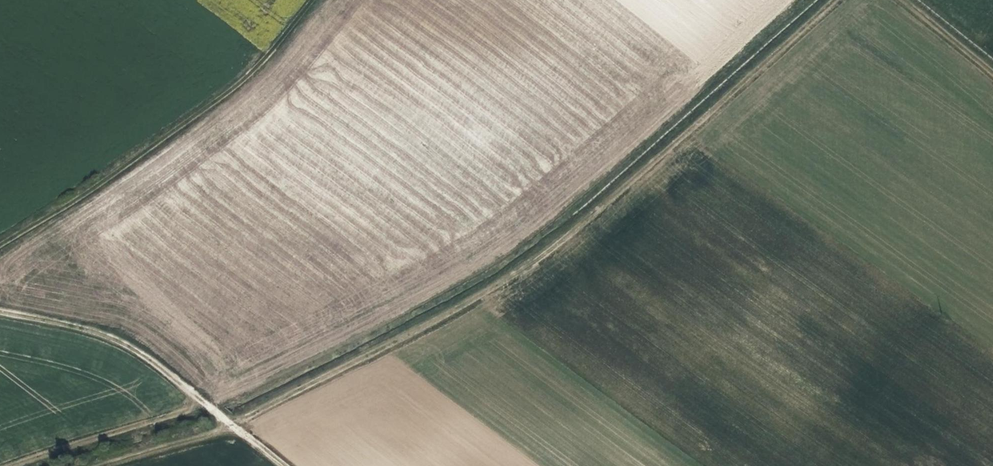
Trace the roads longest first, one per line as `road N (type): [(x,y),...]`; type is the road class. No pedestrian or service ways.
road 1 (track): [(834,0),(522,267),(231,425)]
road 2 (track): [(313,0),(238,89),(0,243)]
road 3 (track): [(0,312),(132,341),(285,465)]
road 4 (track): [(20,465),(204,404)]
road 5 (track): [(102,465),(231,425)]

